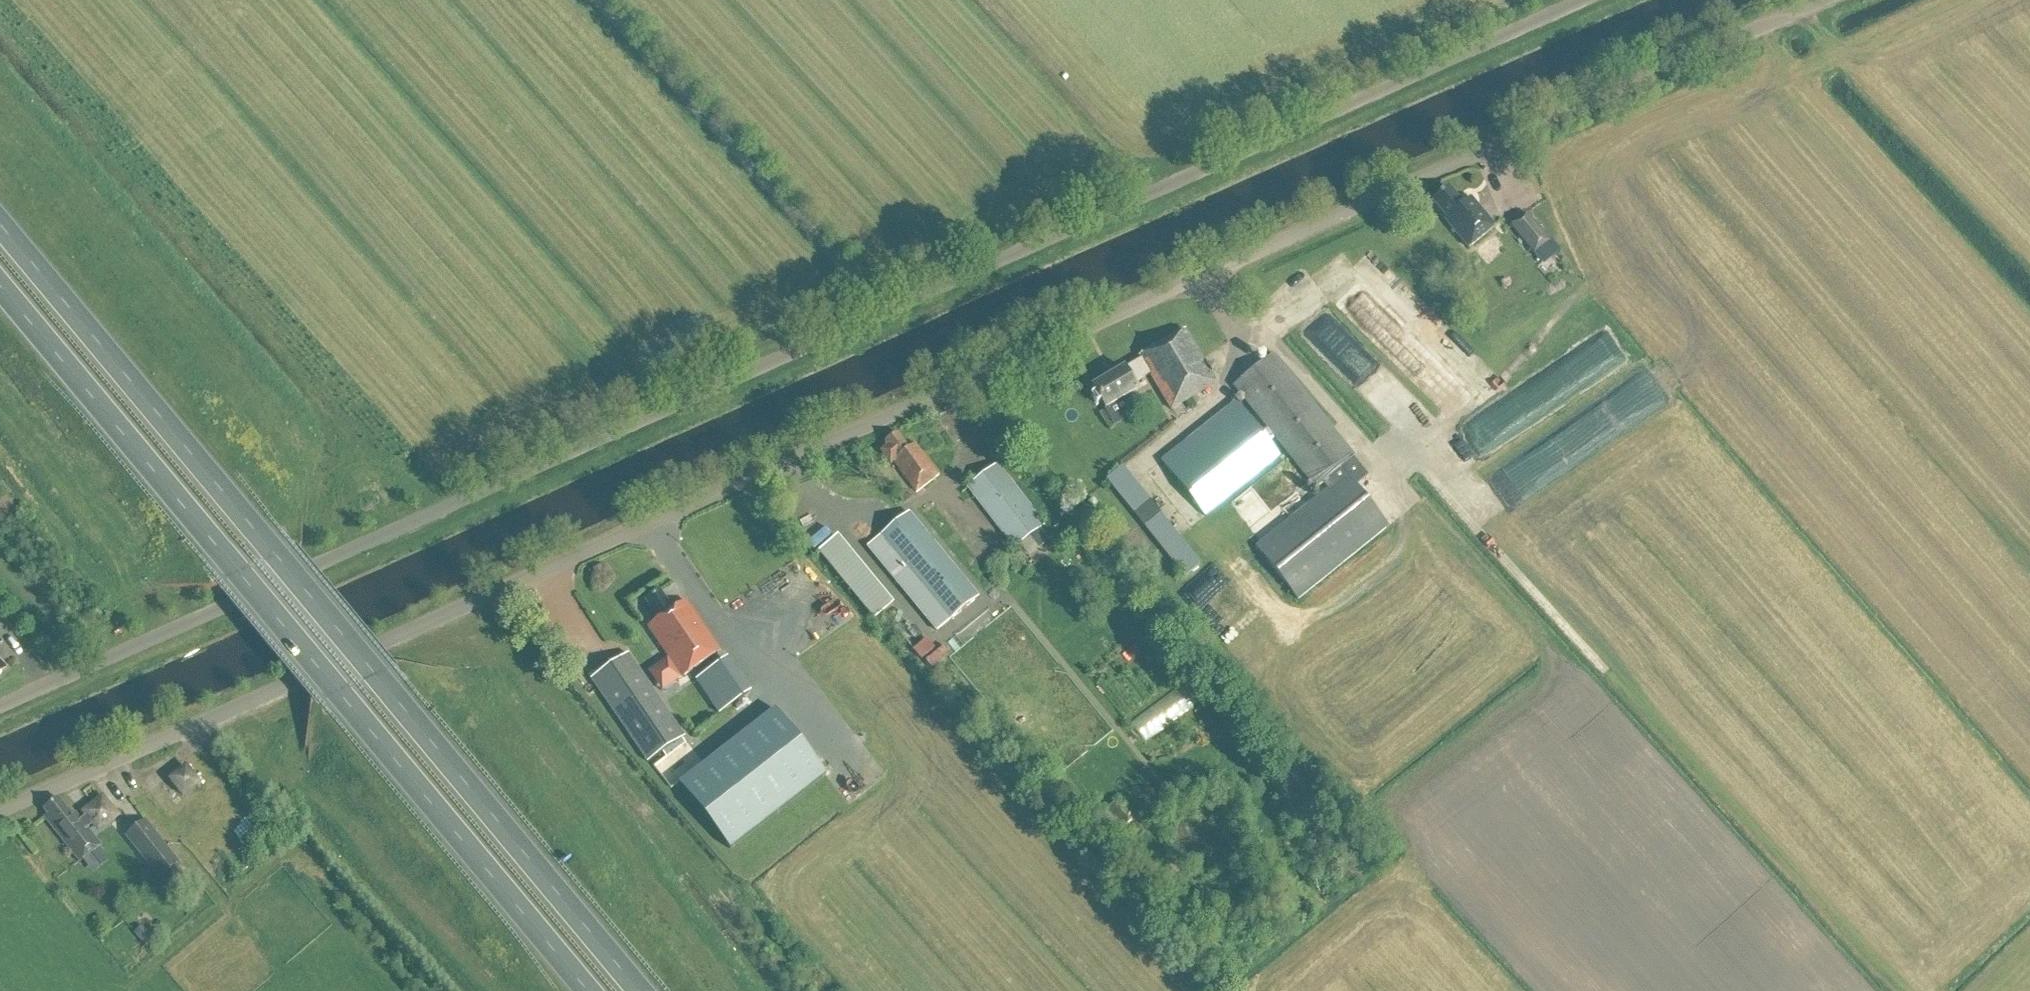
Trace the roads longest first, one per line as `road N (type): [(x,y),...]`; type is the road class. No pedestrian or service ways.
road 1 (unclassified): [(0,815),(1838,0)]
road 2 (unclassified): [(0,710),(1596,0)]
road 3 (trunk): [(639,990),(0,225)]
road 4 (trunk): [(0,290),(587,990)]

